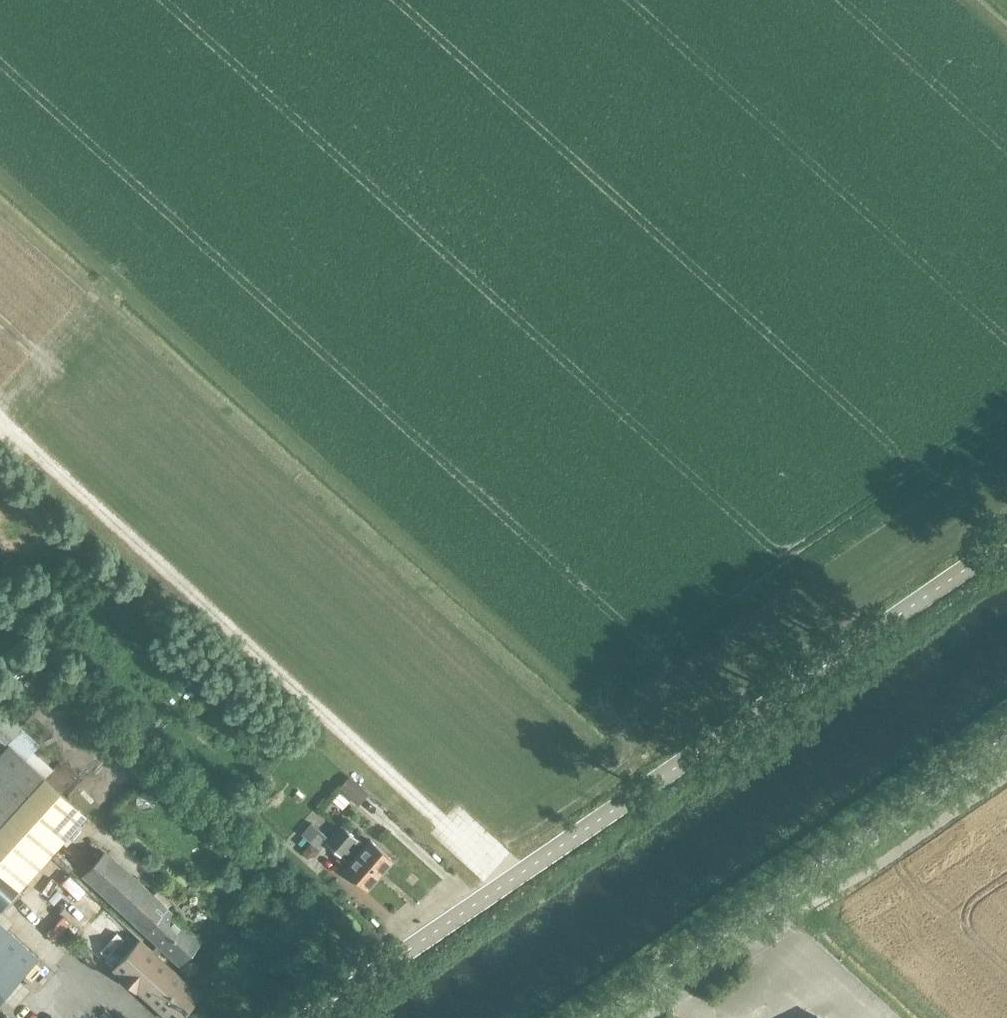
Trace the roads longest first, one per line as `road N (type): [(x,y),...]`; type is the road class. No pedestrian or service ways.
road 1 (tertiary): [(307,1017),(1006,540)]
road 2 (track): [(508,881),(0,415)]
road 3 (secondary): [(609,1017),(1006,746)]

